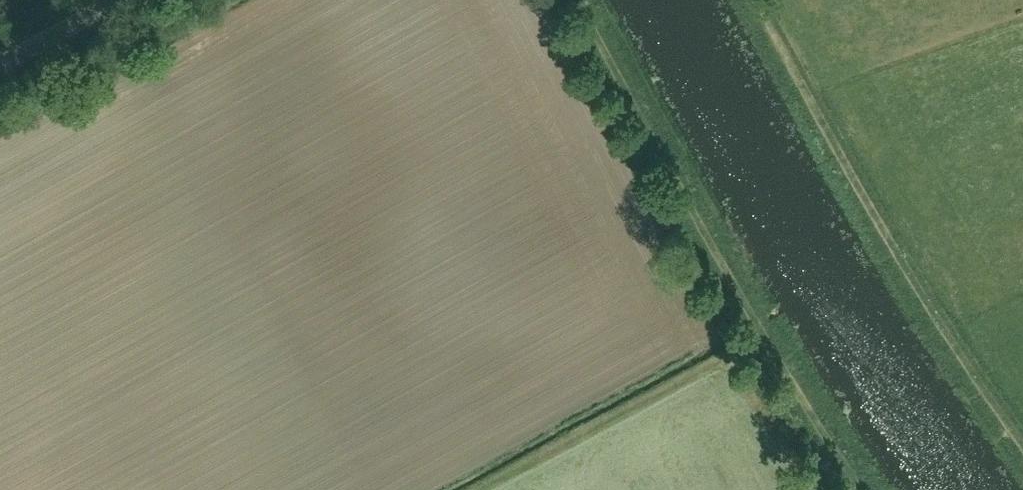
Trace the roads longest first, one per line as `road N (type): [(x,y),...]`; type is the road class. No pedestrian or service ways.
road 1 (track): [(582,0),(774,349),(869,489)]
road 2 (track): [(751,0),(916,290),(1022,445)]
road 3 (unclassified): [(0,65),(119,0)]

